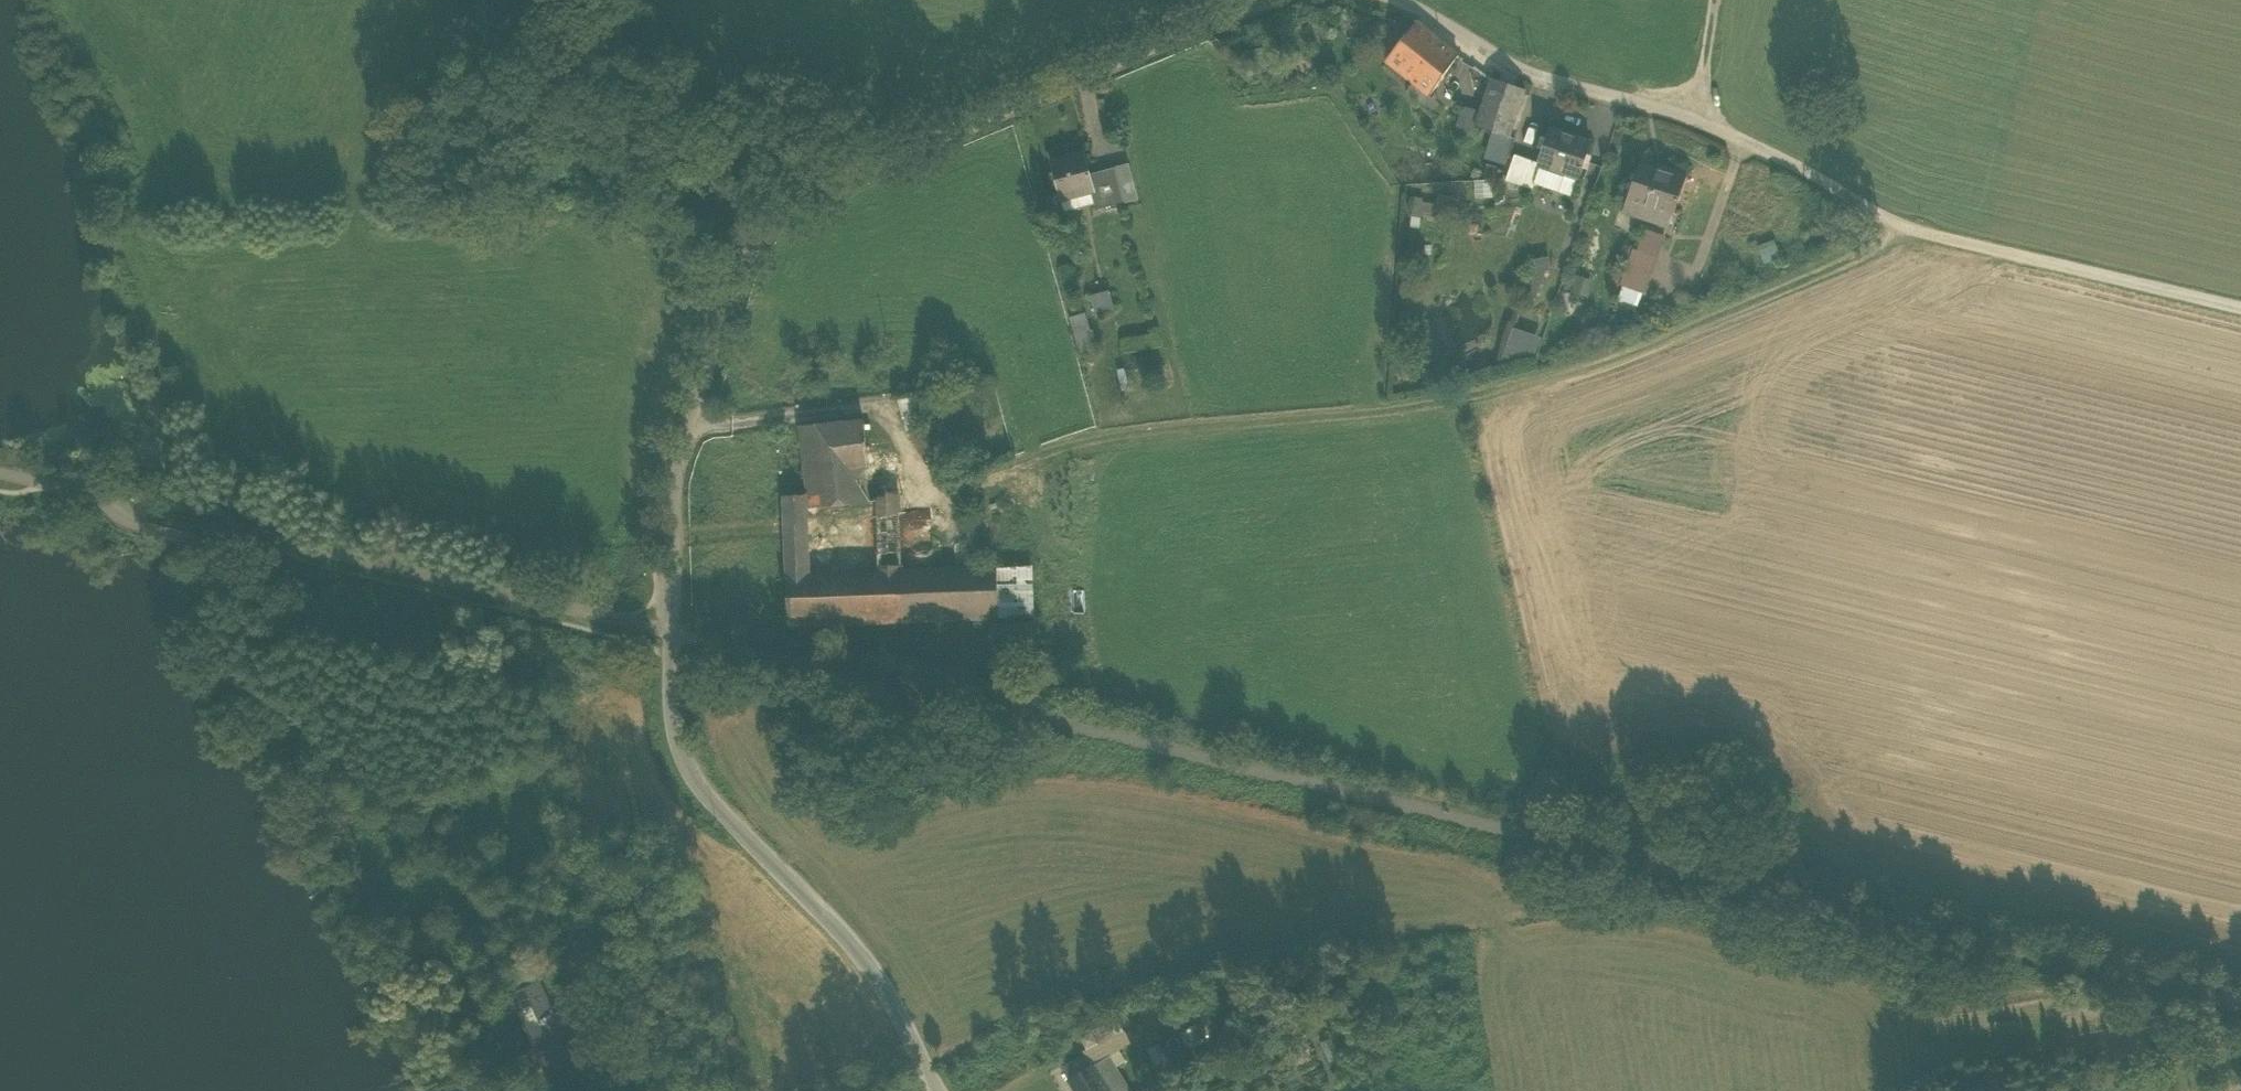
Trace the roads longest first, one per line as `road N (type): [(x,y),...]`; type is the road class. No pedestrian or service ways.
road 1 (residential): [(938,1090),(861,952),(699,788),(680,746),(676,473),(690,420),(753,253),(790,207),(1260,0)]
road 2 (track): [(2240,305),(1898,222),(1804,276),(1674,333),(1466,400),(1112,437),(979,476)]
road 3 (residential): [(1898,222),(1685,114),(1535,76),(1390,0)]
road 4 (track): [(728,309),(698,295),(561,30),(555,0)]

